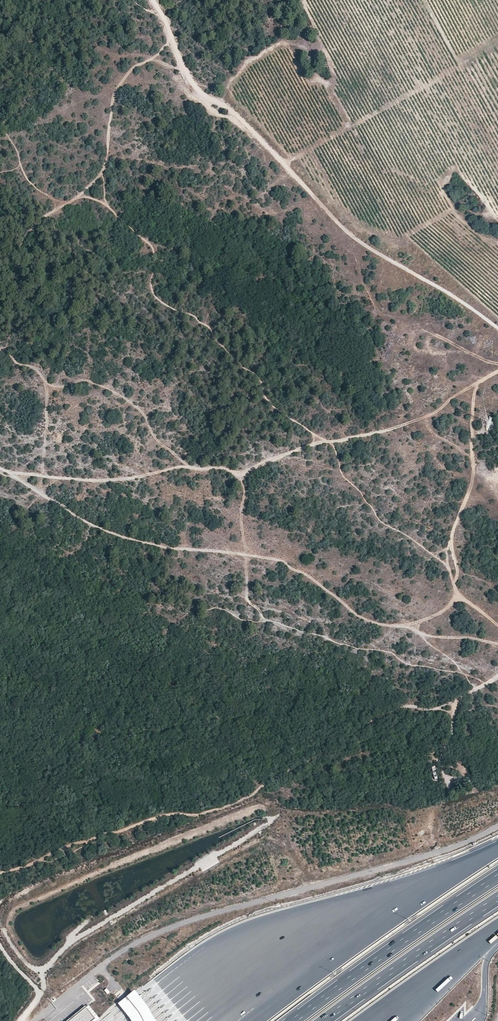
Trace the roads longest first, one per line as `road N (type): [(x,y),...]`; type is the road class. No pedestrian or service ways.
road 1 (track): [(497,677),(437,708),(403,708),(229,806),(166,815),(0,875)]
road 2 (track): [(0,469),(111,534),(284,563),(380,625),(497,644)]
road 3 (track): [(497,331),(366,249),(224,107),(202,97),(152,0)]
road 4 (track): [(326,442),(272,406),(209,327),(158,299),(151,287),(154,249),(110,207),(101,172)]
road 5 (motorway): [(497,849),(192,1020)]
road 6 (track): [(0,294),(31,254),(30,228),(98,177),(114,94),(171,39)]
road 7 (track): [(237,476),(305,446),(422,418),(497,371)]
road 8 (track): [(404,626),(441,612),(457,596),(447,551),(473,479),(479,381)]
road 9 (motorway): [(497,877),(293,1020)]
road 10 (track): [(237,476),(245,491),(246,594),(261,621),(214,608),(174,622)]
road 11 (track): [(7,472),(99,480),(188,467),(237,476)]
road 12 (motorway): [(324,1020),(497,898)]
road 13 (track): [(188,467),(125,398),(86,380),(45,383)]
road 14 (track): [(0,348),(36,369),(47,389),(43,476)]
road 15 (motorway): [(383,1020),(497,929)]

